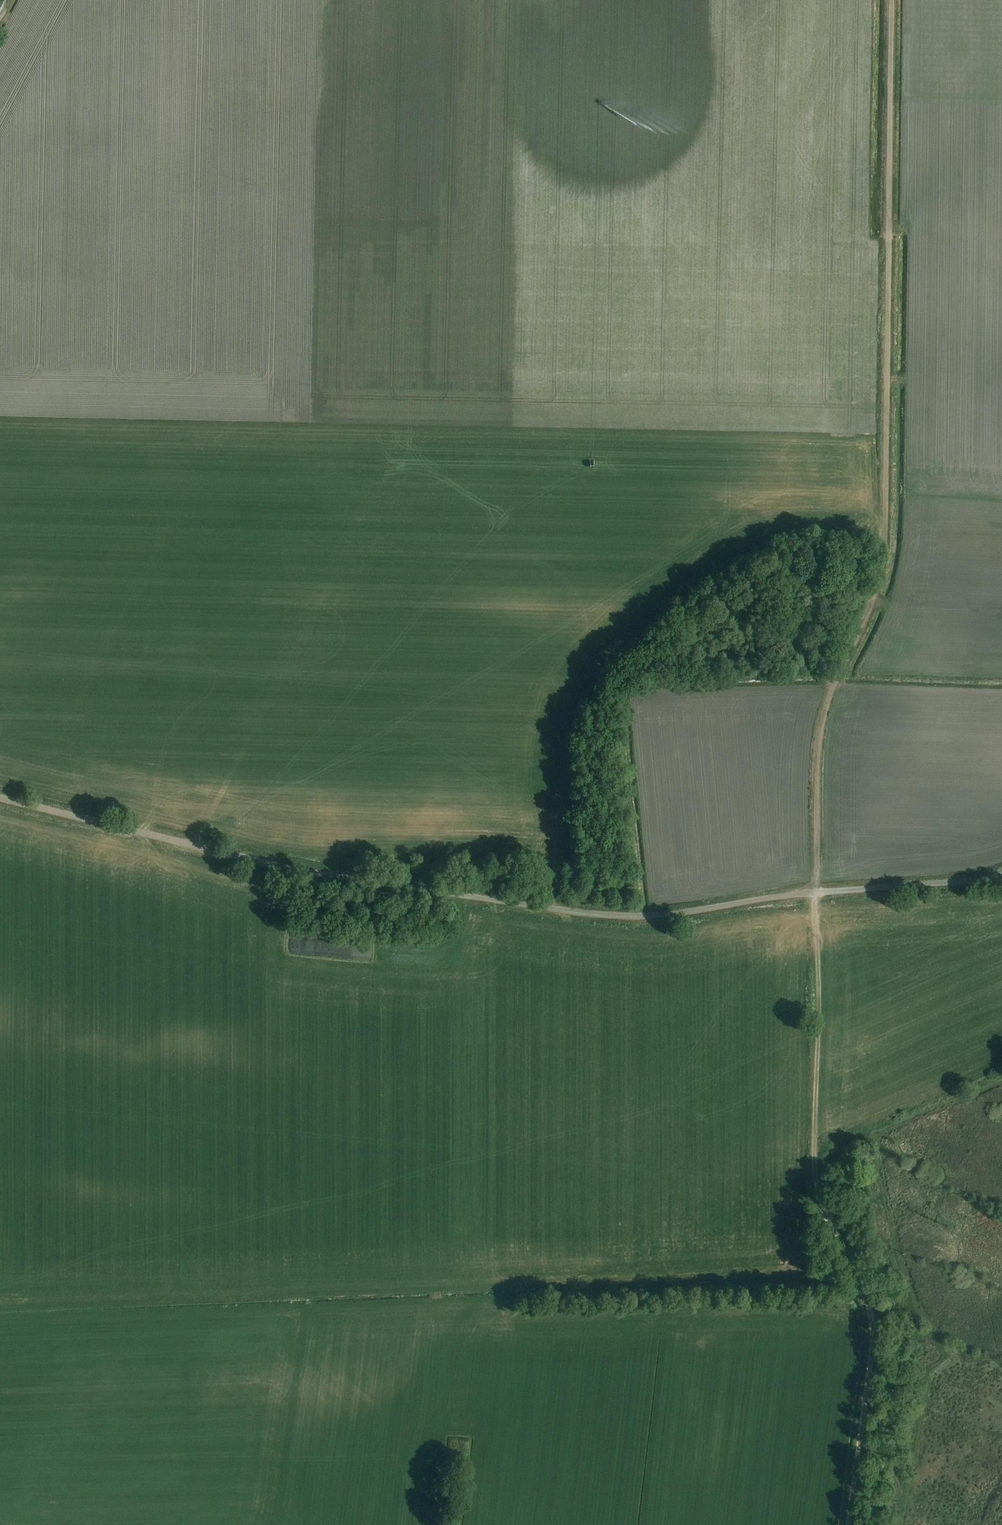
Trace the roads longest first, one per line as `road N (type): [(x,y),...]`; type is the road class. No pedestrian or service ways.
road 1 (unclassified): [(0,796),(291,867),(610,913),(1001,873)]
road 2 (track): [(814,892),(823,714),(875,592),(884,536),(892,0)]
road 3 (track): [(814,892),(816,1190),(871,1323),(847,1524)]

